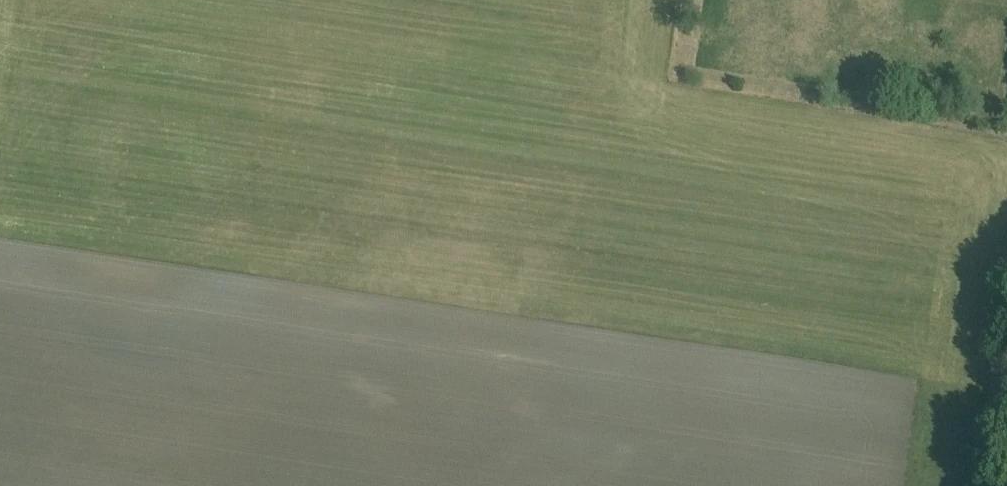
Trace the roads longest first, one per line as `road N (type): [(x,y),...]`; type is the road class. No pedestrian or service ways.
road 1 (unclassified): [(983,485),(1006,309)]

